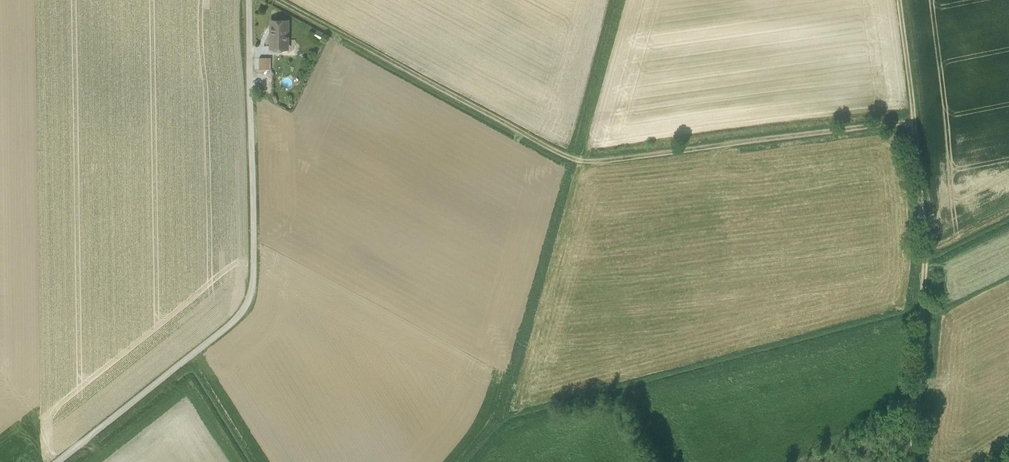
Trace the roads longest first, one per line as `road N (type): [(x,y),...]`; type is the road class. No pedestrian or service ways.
road 1 (track): [(912,461),(924,274),(914,122),(588,165),(272,0)]
road 2 (track): [(53,461),(253,303),(249,0)]
road 3 (track): [(914,122),(899,0)]

